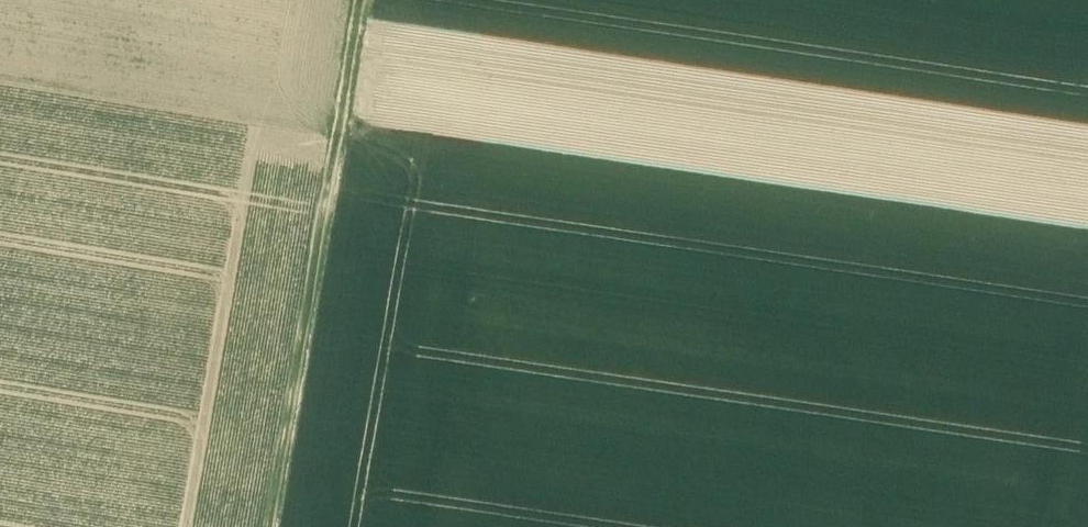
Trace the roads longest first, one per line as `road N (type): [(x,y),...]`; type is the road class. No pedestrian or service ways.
road 1 (track): [(358,0),(266,526)]

